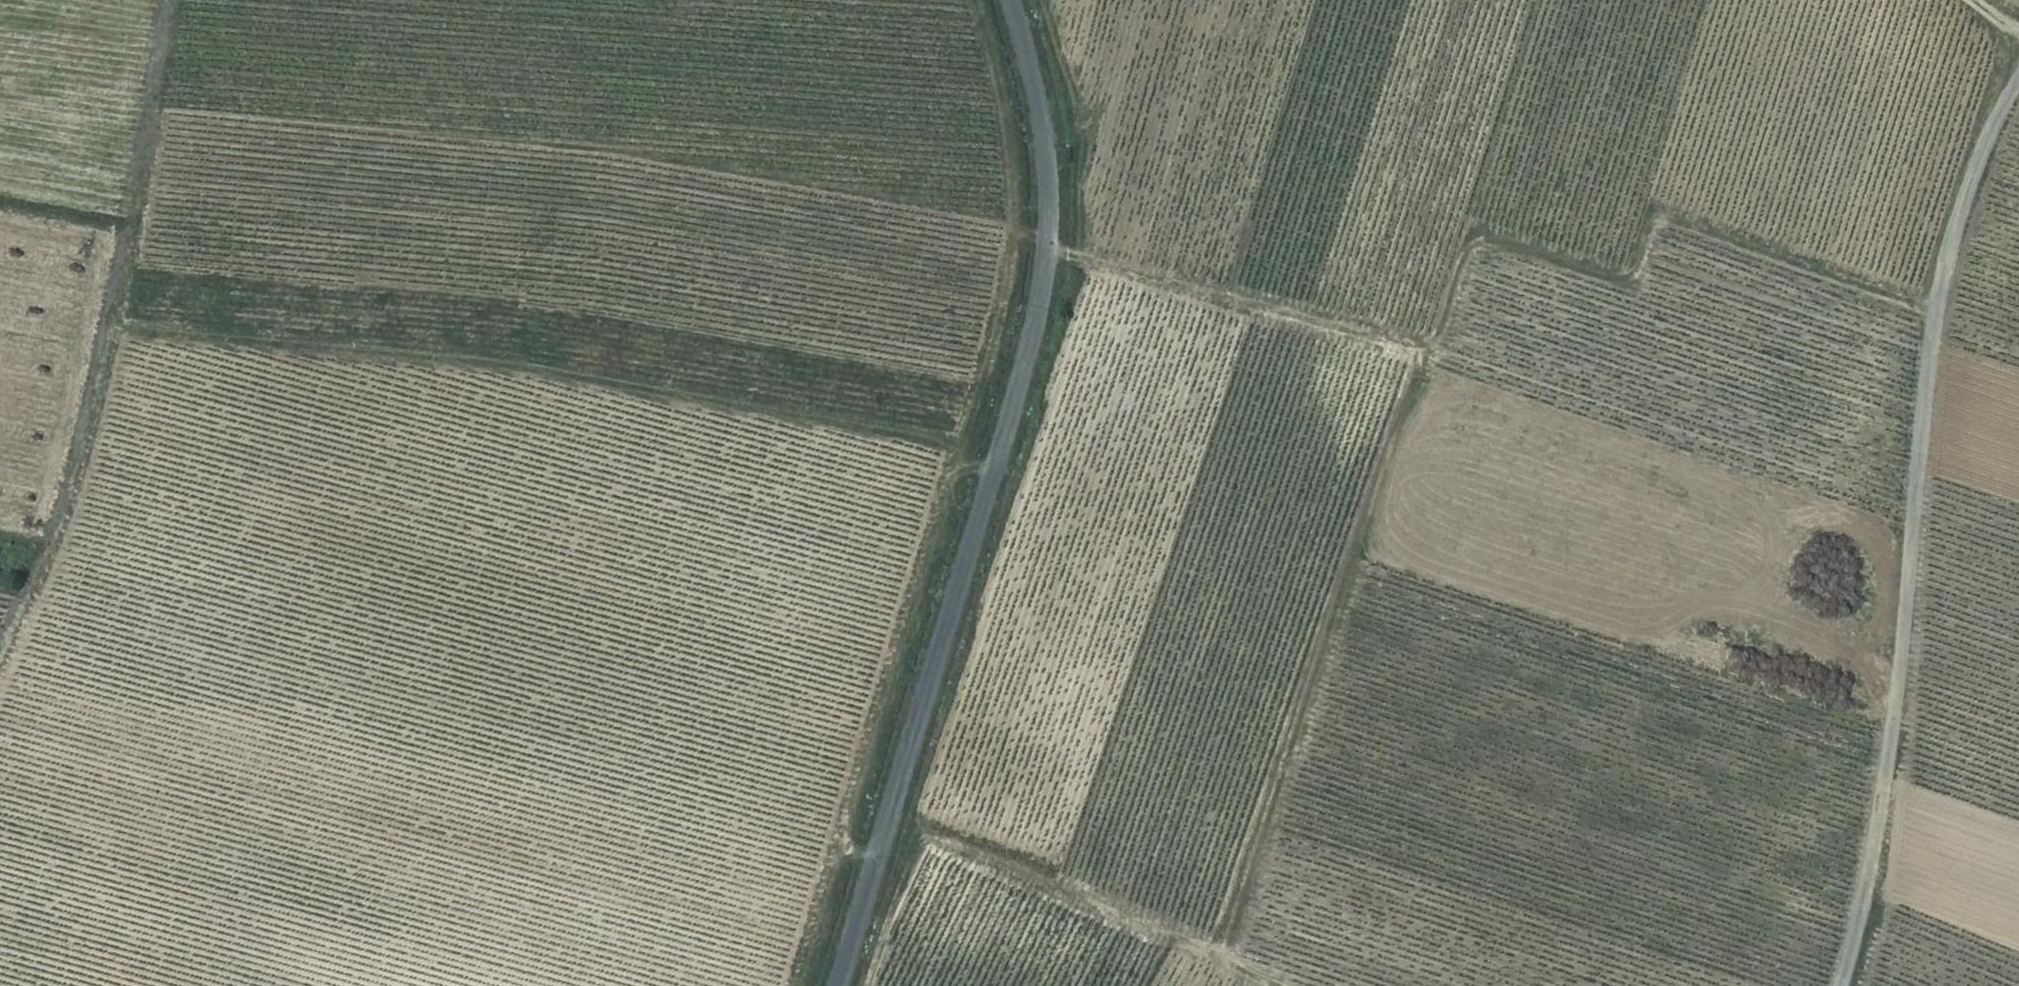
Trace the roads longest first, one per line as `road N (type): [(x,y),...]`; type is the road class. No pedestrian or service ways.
road 1 (unclassified): [(1011,0),(1043,138),(1041,298),(976,547),(842,985)]
road 2 (track): [(2018,87),(1950,260),(1921,405),(1896,707),(1839,985)]
road 3 (track): [(167,0),(85,406),(51,532),(0,643)]

